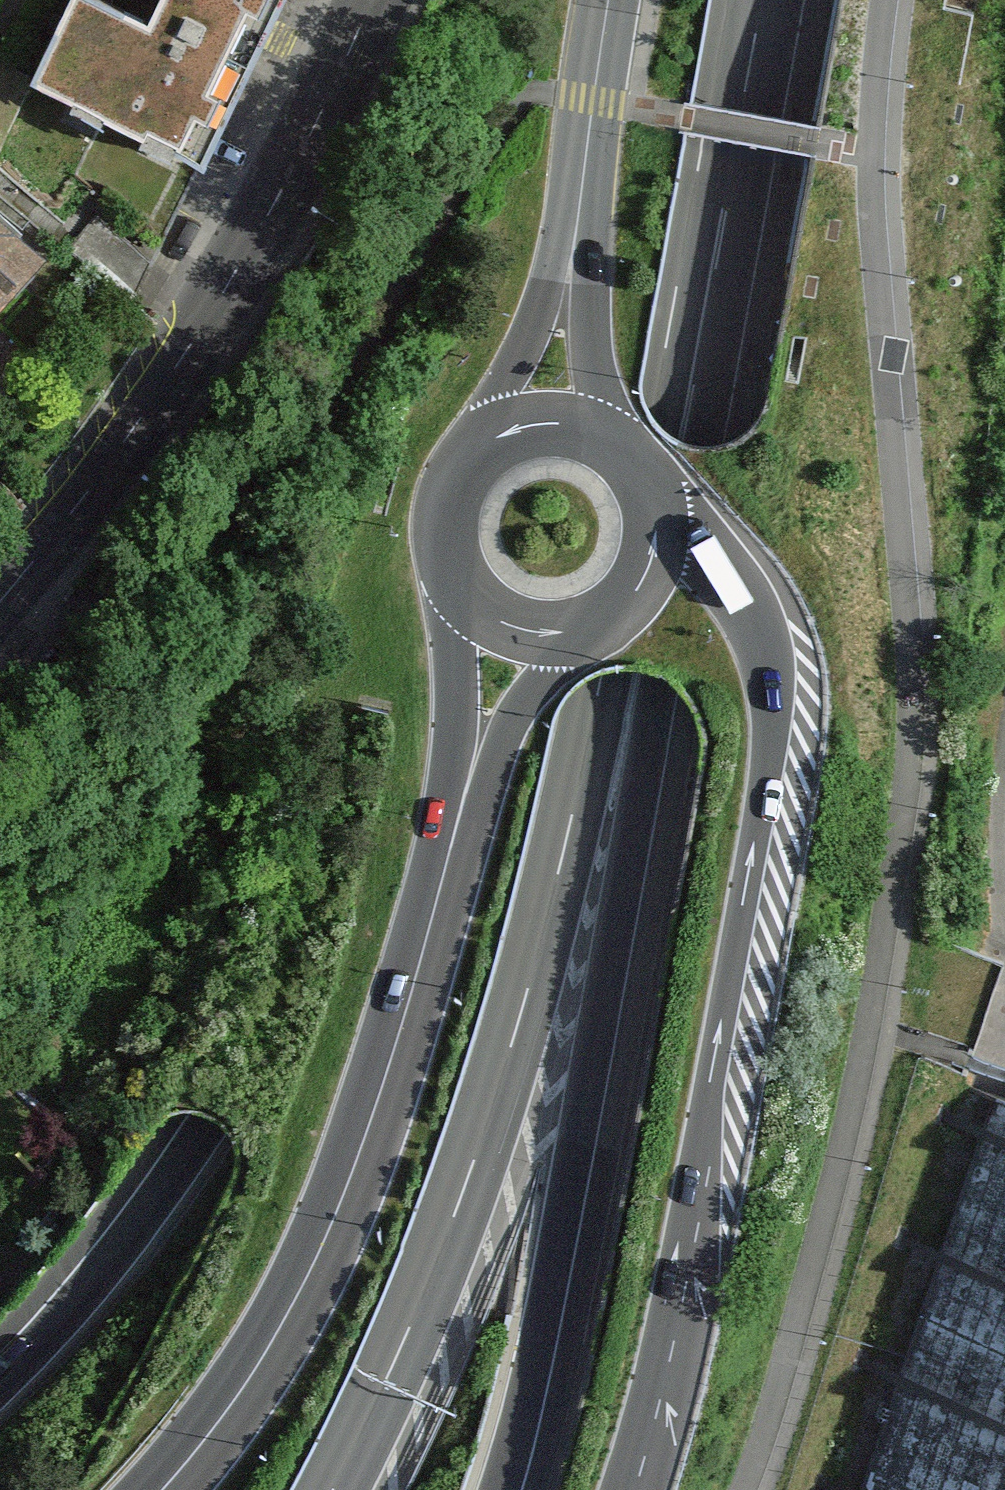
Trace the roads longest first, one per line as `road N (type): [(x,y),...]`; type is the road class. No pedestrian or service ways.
road 1 (motorway): [(584,142),(515,551),(445,849),(343,1120),(210,1399),(154,1489)]
road 2 (motorway): [(584,142),(408,685),(346,855),(281,999),(214,1116),(126,1242),(0,1382)]
road 3 (motorway): [(332,1489),(425,1291),(488,1122),(658,463)]
road 4 (unclassified): [(621,1489),(672,1286),(773,723),(750,622),(653,501)]
road 5 (motorway): [(499,1489),(544,1311),(658,463)]
road 6 (primary): [(163,1489),(261,1362),(338,1209),(394,1052),(457,821)]
road 7 (tertiary): [(0,600),(179,361),(256,236),(371,0)]
road 8 (motorway): [(658,463),(763,0)]
road 9 (primary): [(582,185),(479,460)]
road 10 (primary): [(613,445),(592,343),(582,185)]
road 11 (primary): [(458,563),(457,821)]
road 12 (primary): [(457,821),(516,713),(585,627)]
road 13 (primary): [(582,185),(609,0)]
road 14 (primary): [(585,627),(636,591),(657,532),(653,501)]
road 15 (primary): [(458,563),(495,612),(554,631),(585,627)]
road 16 (motorway): [(612,0),(584,142)]
road 17 (primary): [(613,445),(543,428),(479,460)]

